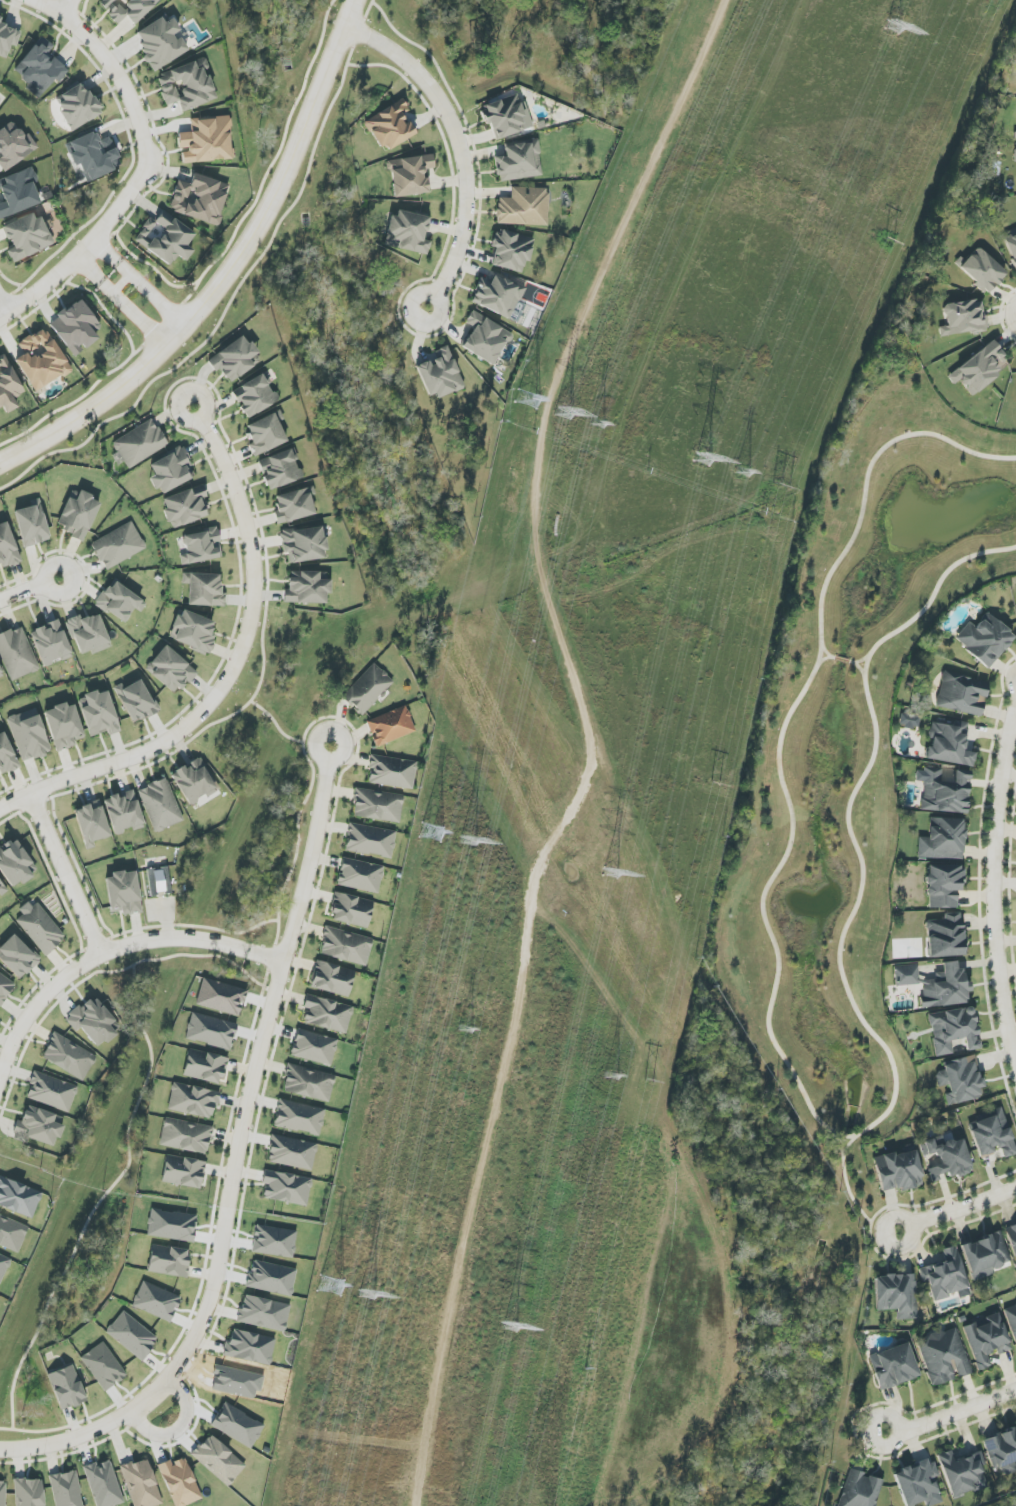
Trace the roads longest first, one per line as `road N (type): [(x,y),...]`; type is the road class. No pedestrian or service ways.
road 1 (track): [(724,0),(549,407),(533,511),(538,559),(591,762),(533,887),(513,1038),(416,1505)]
road 2 (residential): [(330,743),(322,814),(234,1153),(215,1291),(194,1341),(169,1380),(114,1421),(59,1444),(0,1451)]
road 3 (tertiary): [(0,462),(100,405),(236,263),(276,194),(354,0)]
road 4 (residential): [(191,406),(230,475),(250,535),(255,597),(239,661),(203,713),(170,740),(0,809)]
road 5 (residential): [(1015,1048),(995,893),(996,817),(1015,697)]
road 6 (residential): [(0,1076),(38,1002),(104,953),(140,939),(187,937),(286,961)]
road 7 (residential): [(344,26),(420,75),(452,121),(464,159),(462,233),(424,314)]
road 8 (residential): [(0,321),(100,234),(150,168)]
road 9 (residential): [(150,168),(116,67),(78,25),(38,0)]
road 10 (residential): [(31,793),(104,953)]
road 11 (residential): [(885,1432),(1015,1389)]
road 12 (residential): [(78,256),(166,343)]
road 13 (residential): [(899,1230),(1015,1187)]
road 14 (residential): [(184,324),(95,239)]
road 15 (residential): [(126,1413),(159,1437),(176,1434),(189,1409),(169,1380)]

